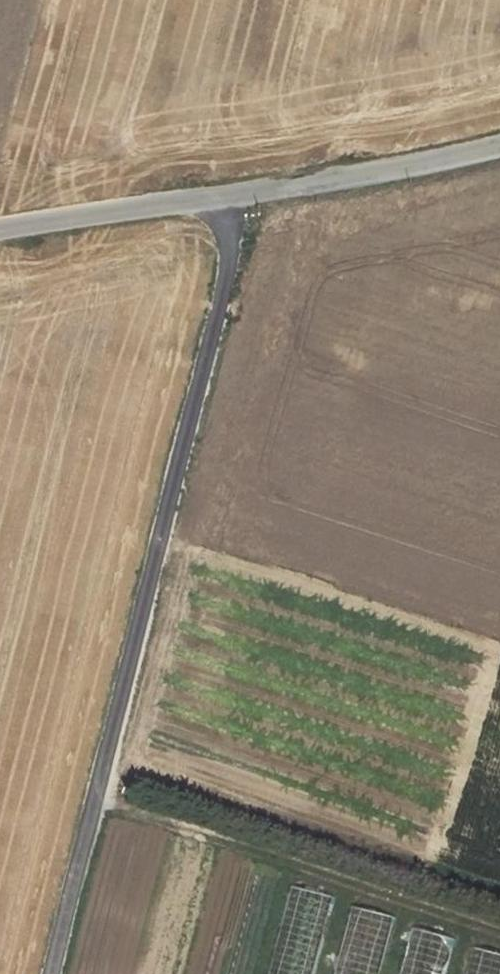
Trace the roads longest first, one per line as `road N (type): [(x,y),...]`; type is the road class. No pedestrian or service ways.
road 1 (track): [(51,973),(234,249),(238,191)]
road 2 (unclassified): [(0,229),(422,164),(499,144)]
road 3 (track): [(94,794),(499,929)]

